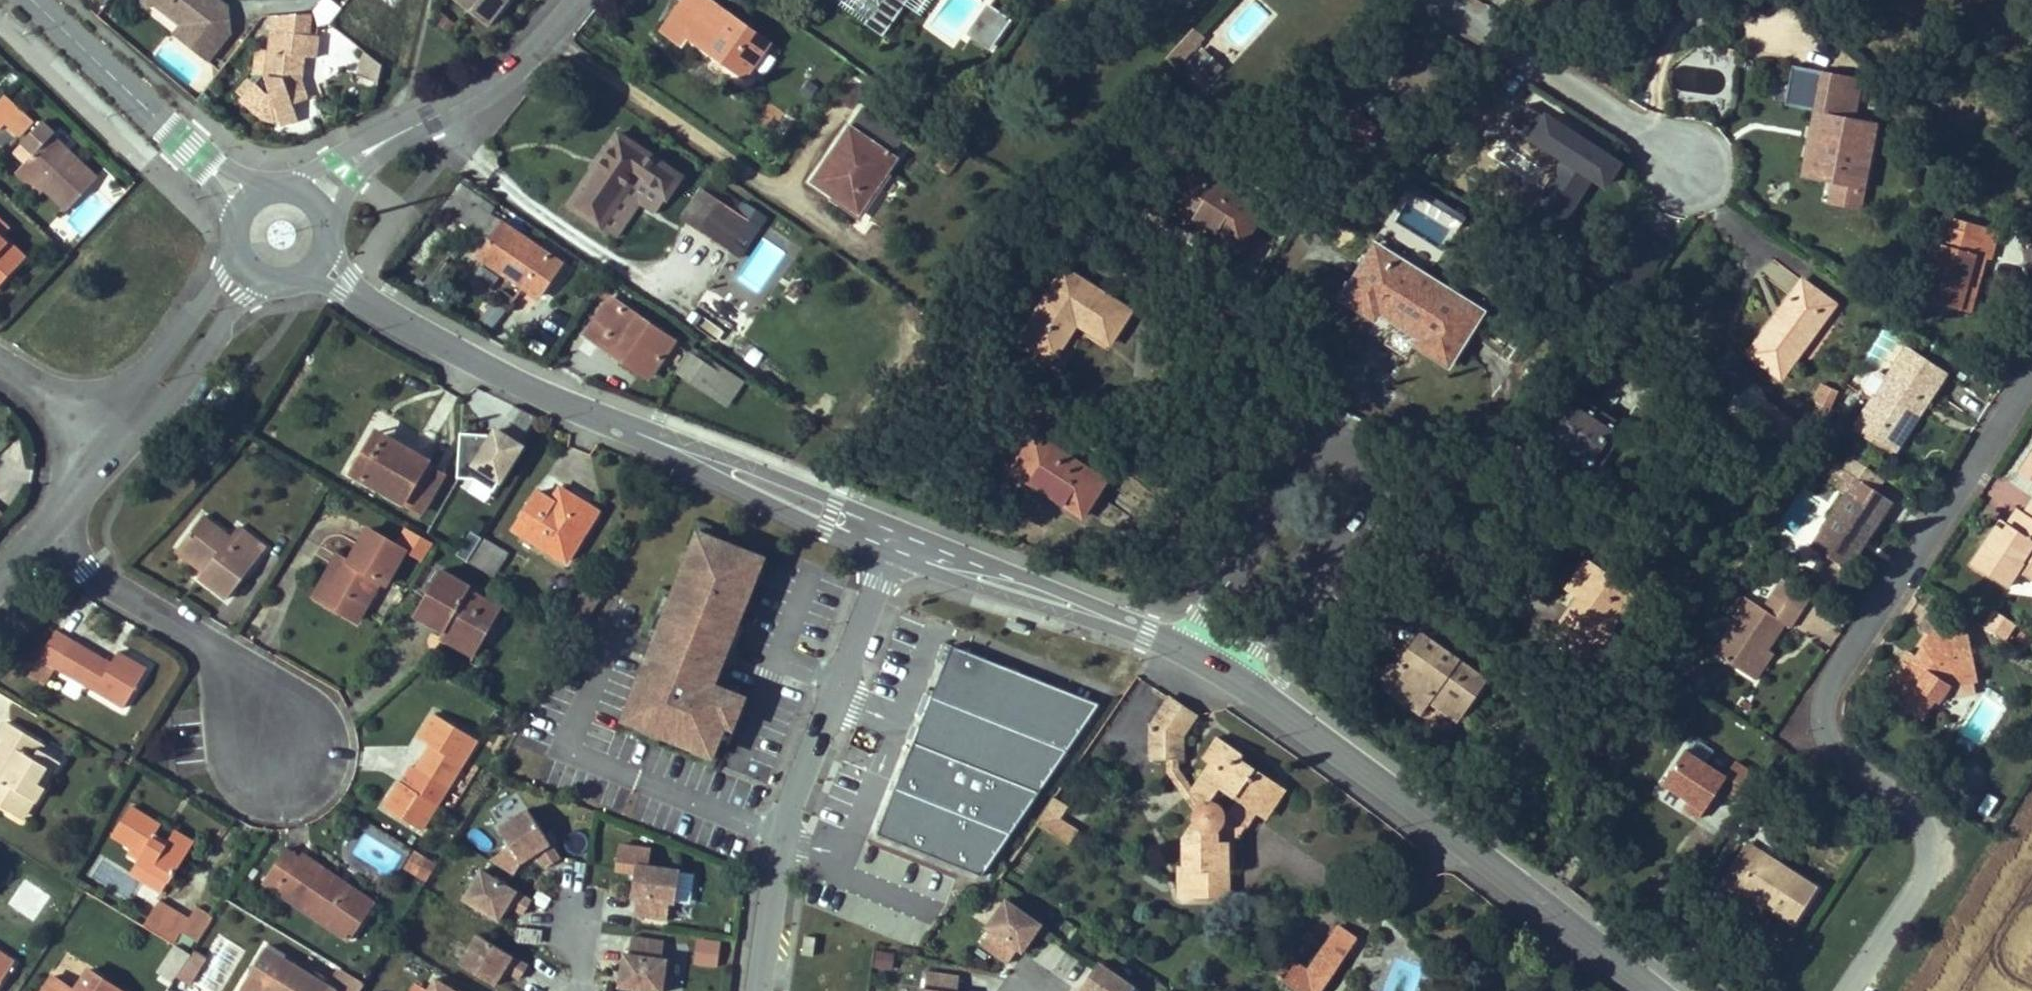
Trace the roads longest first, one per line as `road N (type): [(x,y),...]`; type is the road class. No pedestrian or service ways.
road 1 (residential): [(1848,990),(1931,860),(1925,819),(1904,794),(1850,758),(1830,730),(1829,696),(2031,364)]
road 2 (residential): [(1238,675),(1366,469),(1362,447),(1340,433),(1310,439),(1186,647)]
road 3 (tertiary): [(1657,990),(1238,675)]
road 4 (residential): [(890,556),(779,853),(760,990)]
road 5 (tertiary): [(675,449),(436,340),(319,262)]
road 6 (residential): [(299,696),(34,535)]
road 7 (residential): [(1694,175),(1661,137),(1441,0)]
road 8 (tertiary): [(216,169),(38,0)]
road 9 (residential): [(372,147),(495,78),(561,0)]
road 10 (tertiary): [(901,529),(755,468),(675,449)]
road 11 (tertiary): [(675,449),(890,556)]
road 12 (residential): [(106,432),(182,387),(245,300),(279,278)]
road 13 (residential): [(236,241),(222,277),(106,432)]
road 14 (tertiary): [(890,556),(1066,615),(1105,619)]
road 15 (tertiary): [(1105,619),(1071,594),(901,529)]
road 16 (residential): [(106,432),(34,535)]
road 17 (residential): [(0,365),(106,432)]

